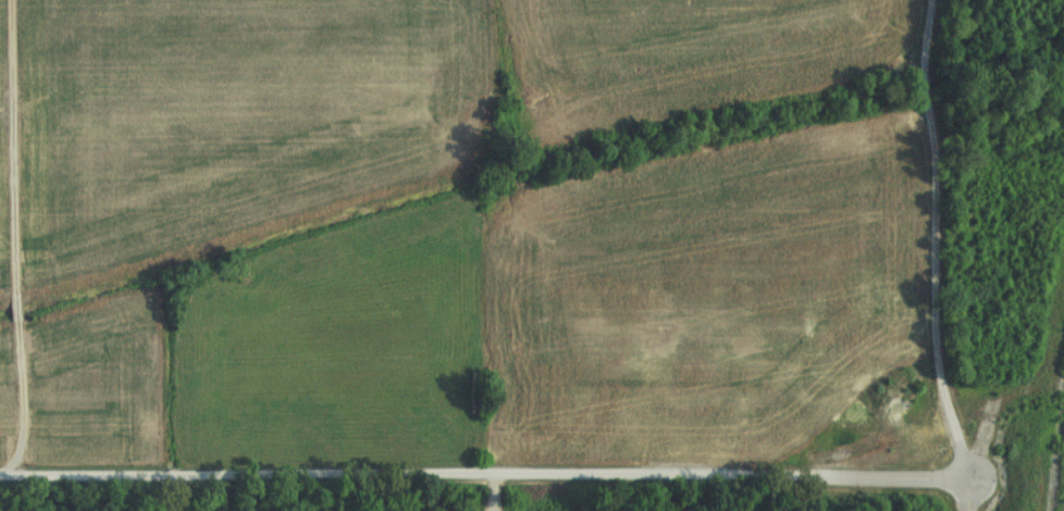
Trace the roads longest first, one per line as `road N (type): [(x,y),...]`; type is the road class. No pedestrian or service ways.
road 1 (residential): [(0,475),(642,474),(937,479),(960,488)]
road 2 (residential): [(23,475),(11,0)]

